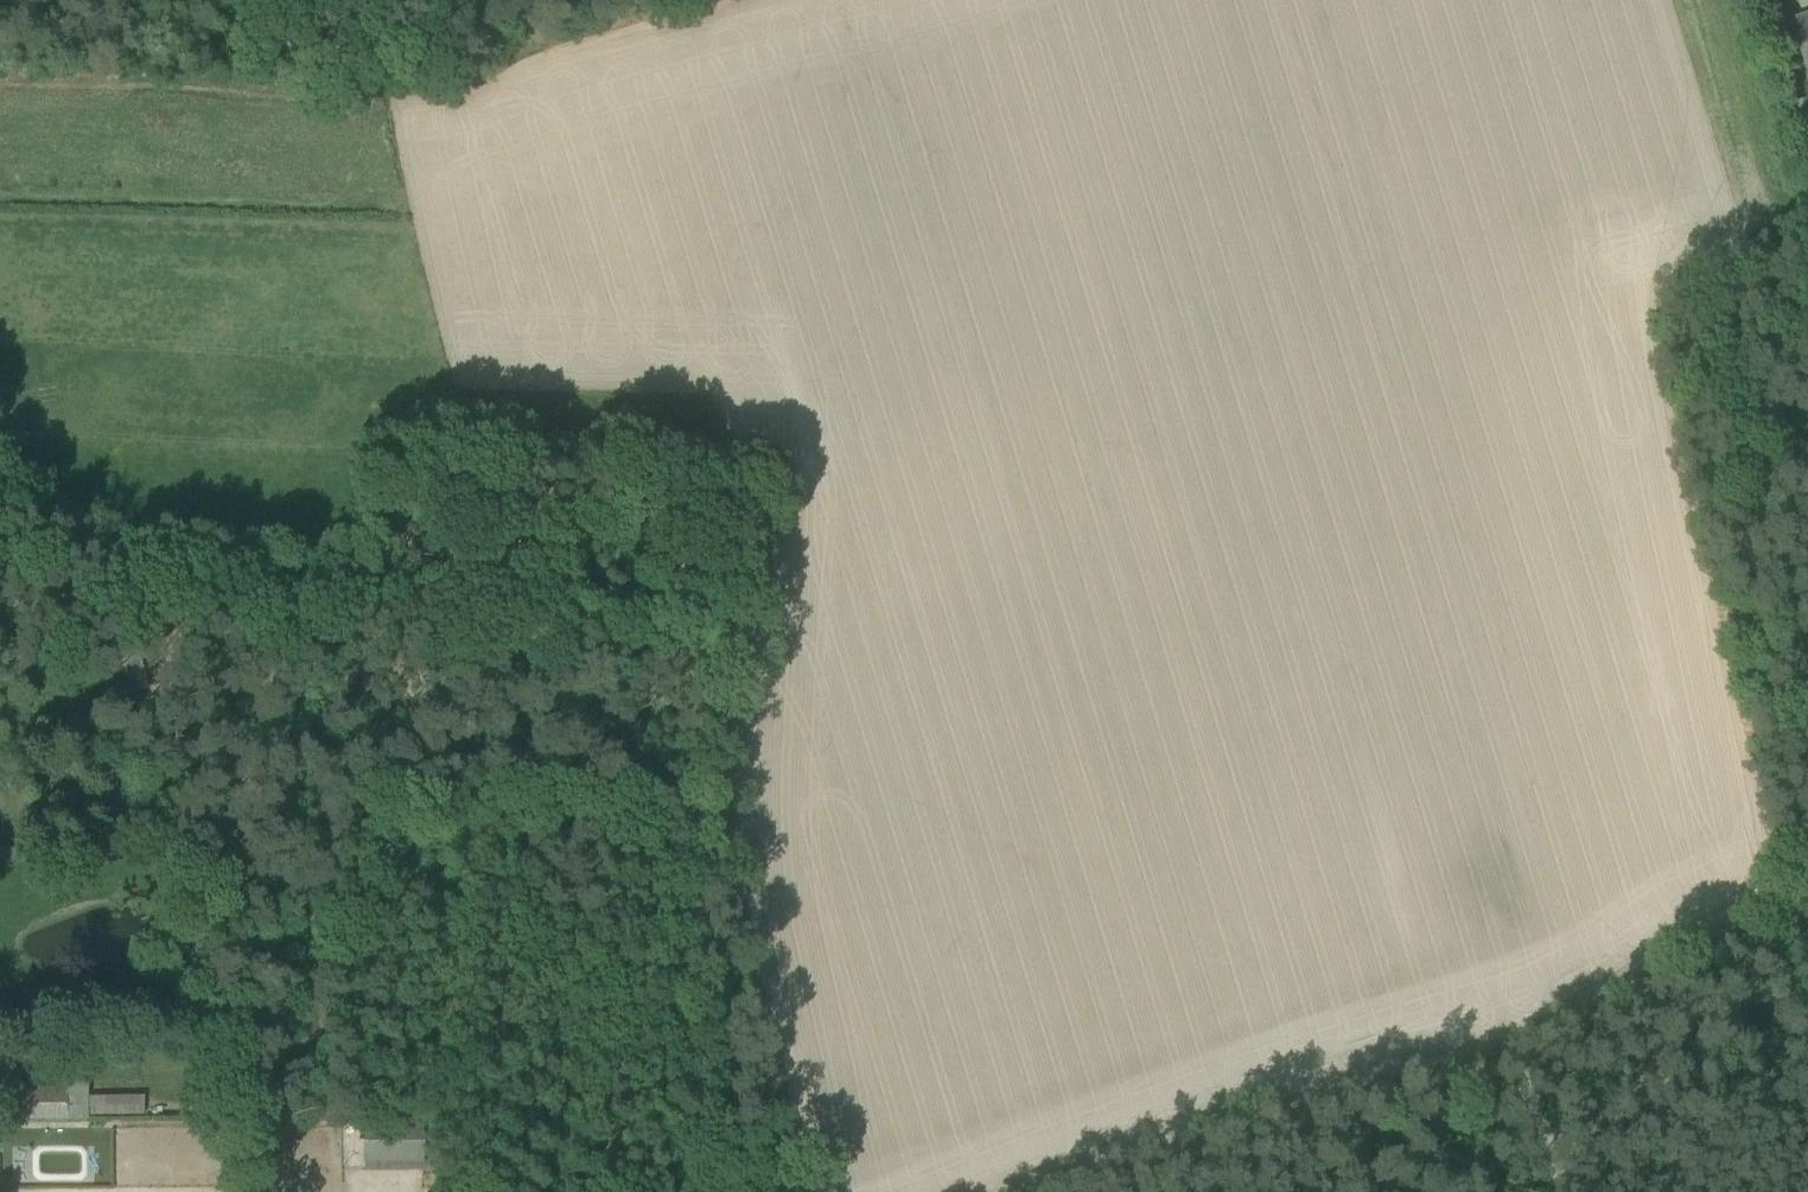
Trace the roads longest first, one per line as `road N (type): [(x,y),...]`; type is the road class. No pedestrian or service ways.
road 1 (track): [(1564,1191),(1513,1044)]

